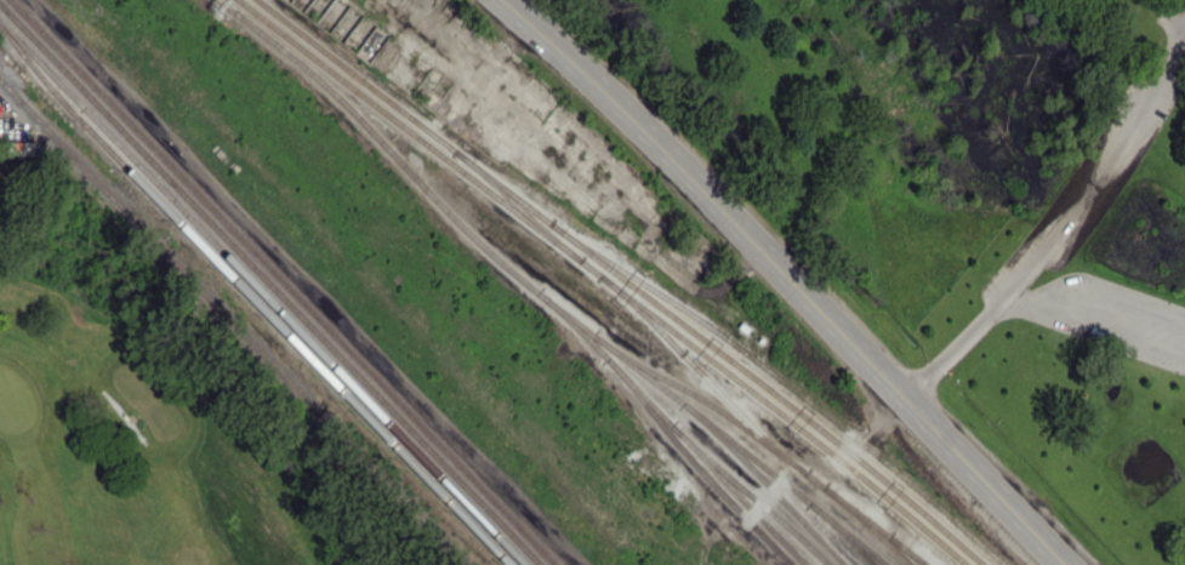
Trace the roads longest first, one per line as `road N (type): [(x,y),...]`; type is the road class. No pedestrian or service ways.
road 1 (secondary): [(509,0),(1068,564)]
road 2 (track): [(130,314),(0,260)]

